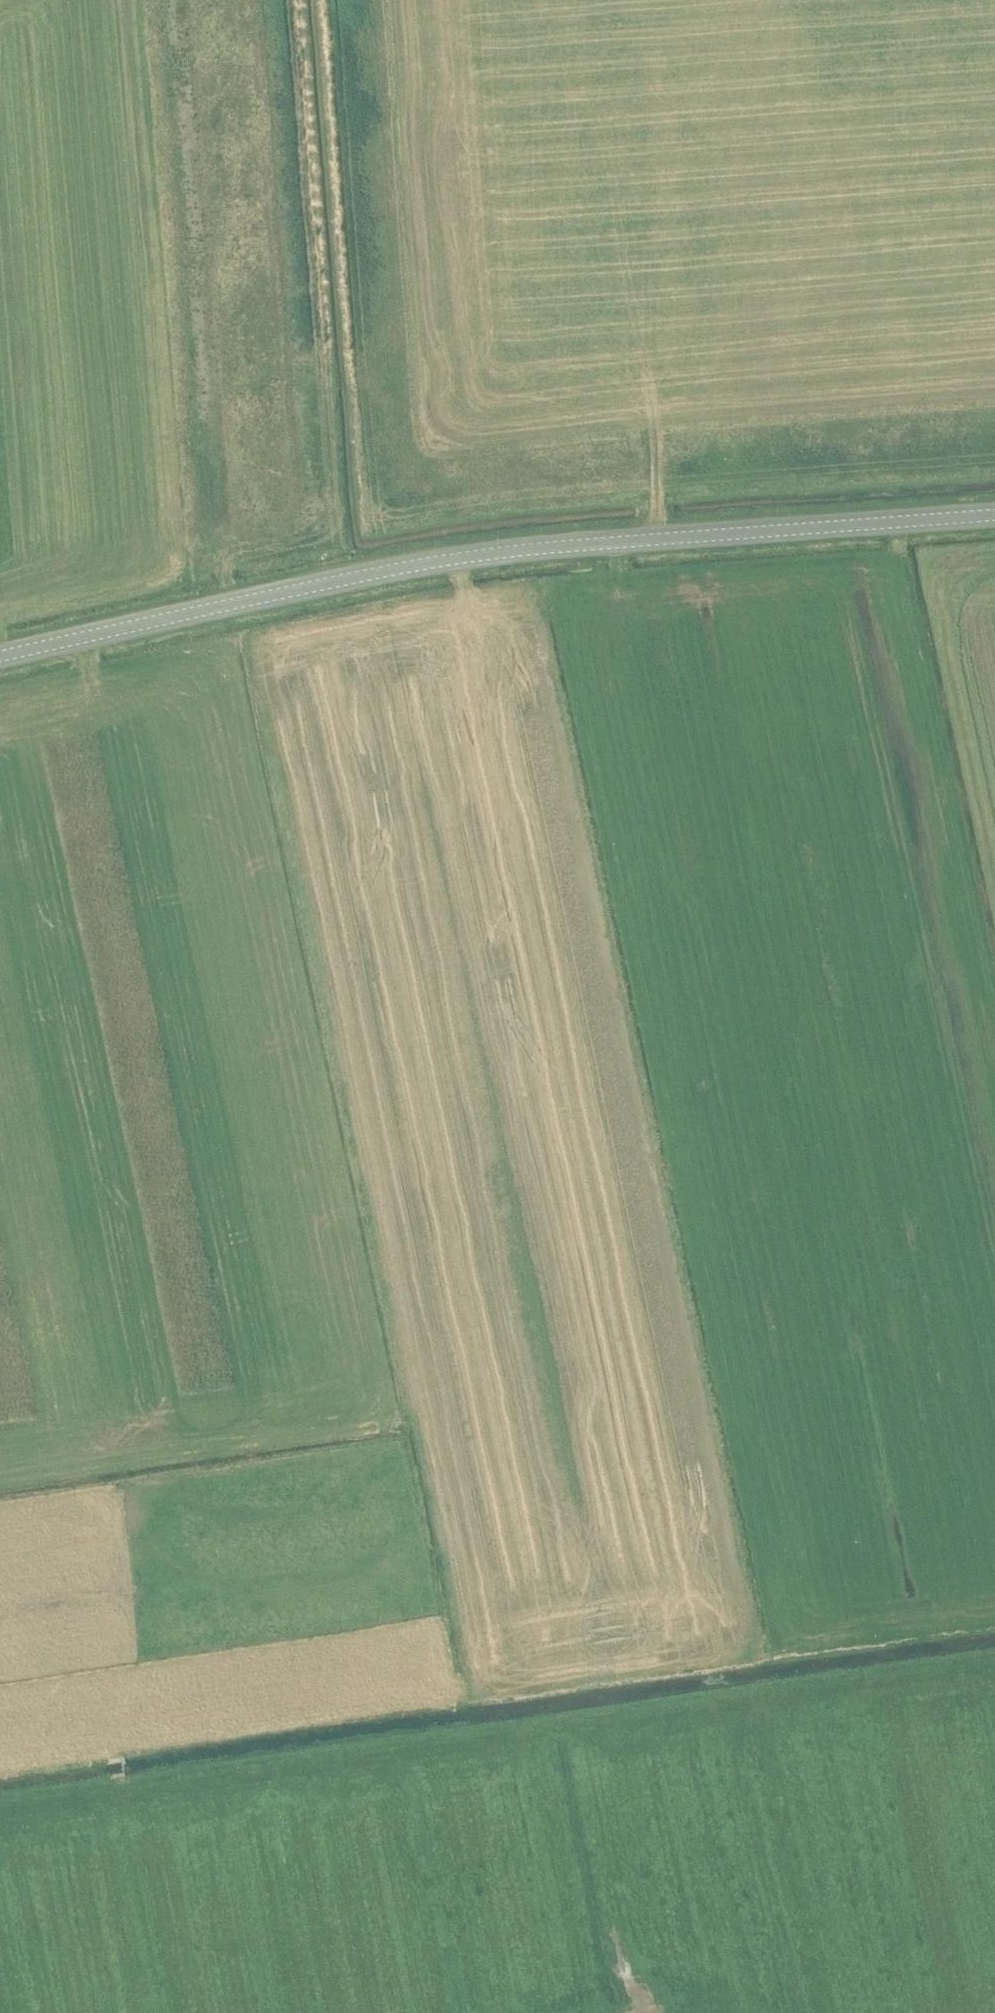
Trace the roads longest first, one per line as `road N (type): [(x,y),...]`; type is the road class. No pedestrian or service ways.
road 1 (tertiary): [(0,651),(502,546),(994,509)]

